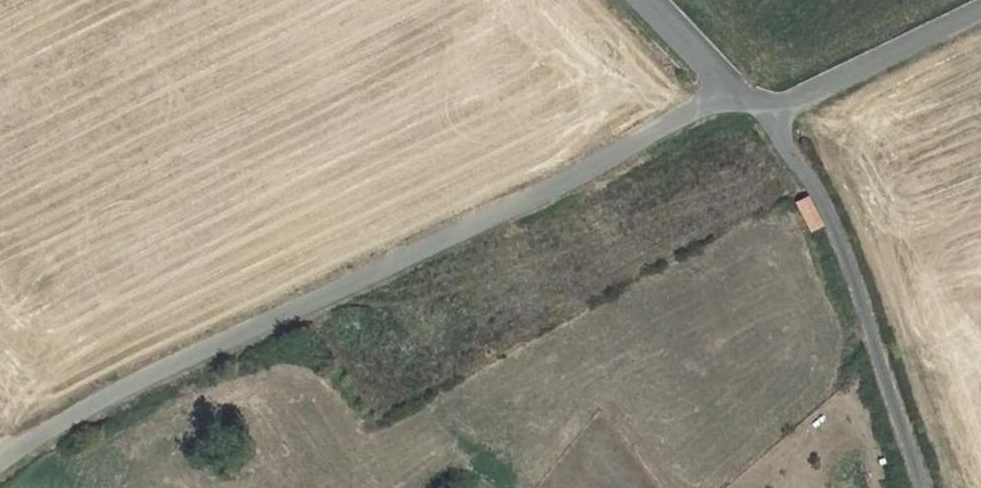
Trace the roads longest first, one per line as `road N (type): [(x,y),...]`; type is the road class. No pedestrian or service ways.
road 1 (unclassified): [(0,457),(122,387),(723,98)]
road 2 (unclassified): [(921,487),(838,244),(764,103)]
road 3 (unclassified): [(764,103),(980,12)]
road 4 (unclassified): [(647,0),(723,98)]

